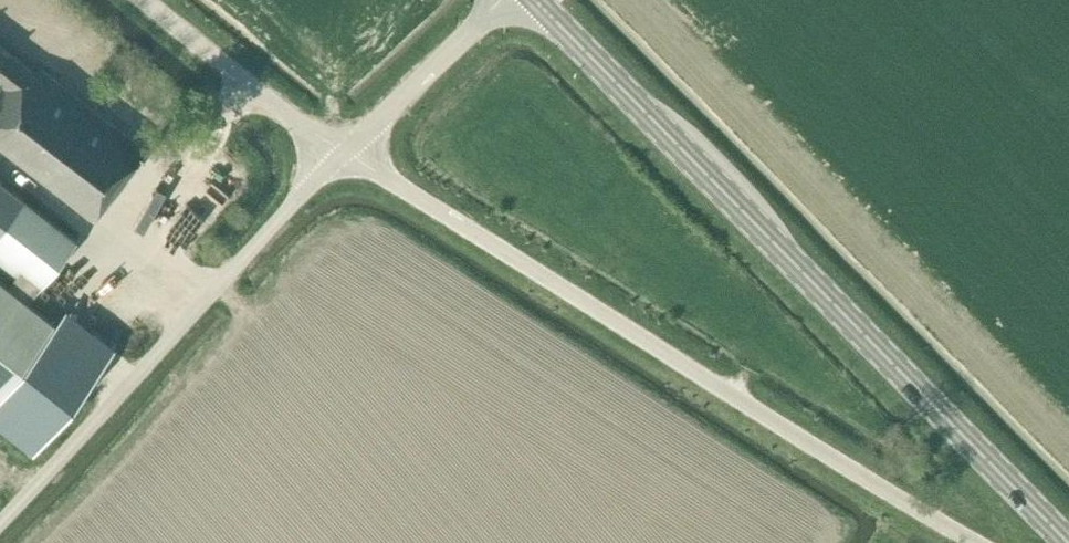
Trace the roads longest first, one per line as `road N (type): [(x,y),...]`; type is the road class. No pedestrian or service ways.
road 1 (primary): [(1068,542),(538,0)]
road 2 (unclassified): [(975,542),(406,189),(338,155)]
road 3 (unclassified): [(0,527),(338,155)]
road 4 (unclassified): [(338,155),(144,0)]
road 5 (unclassified): [(338,155),(499,0)]

